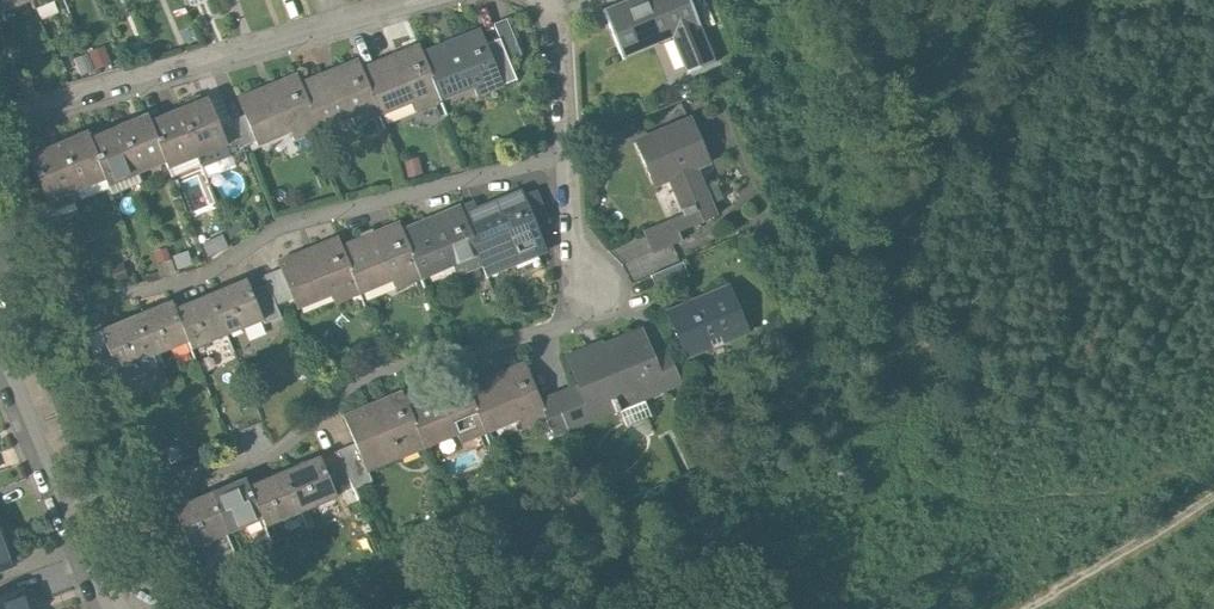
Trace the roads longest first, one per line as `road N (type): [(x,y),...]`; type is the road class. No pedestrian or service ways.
road 1 (track): [(1014,0),(974,38),(942,111),(927,201),(897,282),(907,403),(894,452),(927,490),(1015,513),(1116,499),(1213,468)]
road 2 (residential): [(0,322),(219,272),(273,230),(564,156)]
road 3 (residential): [(61,502),(274,453),(367,375),(572,322),(576,288)]
road 4 (residential): [(0,117),(419,0)]
road 5 (track): [(1030,608),(1213,499)]
road 6 (residential): [(547,0),(559,34),(564,156)]
road 7 (residential): [(61,502),(0,362)]
road 8 (residential): [(564,156),(576,288)]

